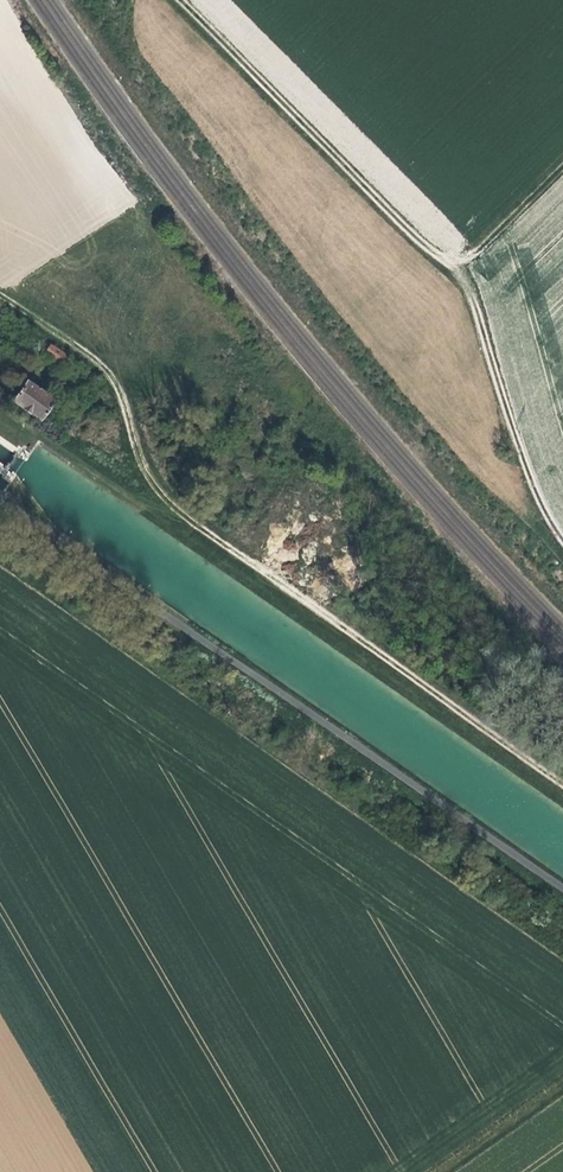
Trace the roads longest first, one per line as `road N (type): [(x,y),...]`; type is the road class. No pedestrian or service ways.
road 1 (track): [(562,782),(181,513),(138,458),(106,372),(0,295)]
road 2 (track): [(182,0),(473,294),(529,490),(562,553)]
road 3 (track): [(456,272),(562,168)]
road 4 (track): [(562,1088),(445,1171)]

